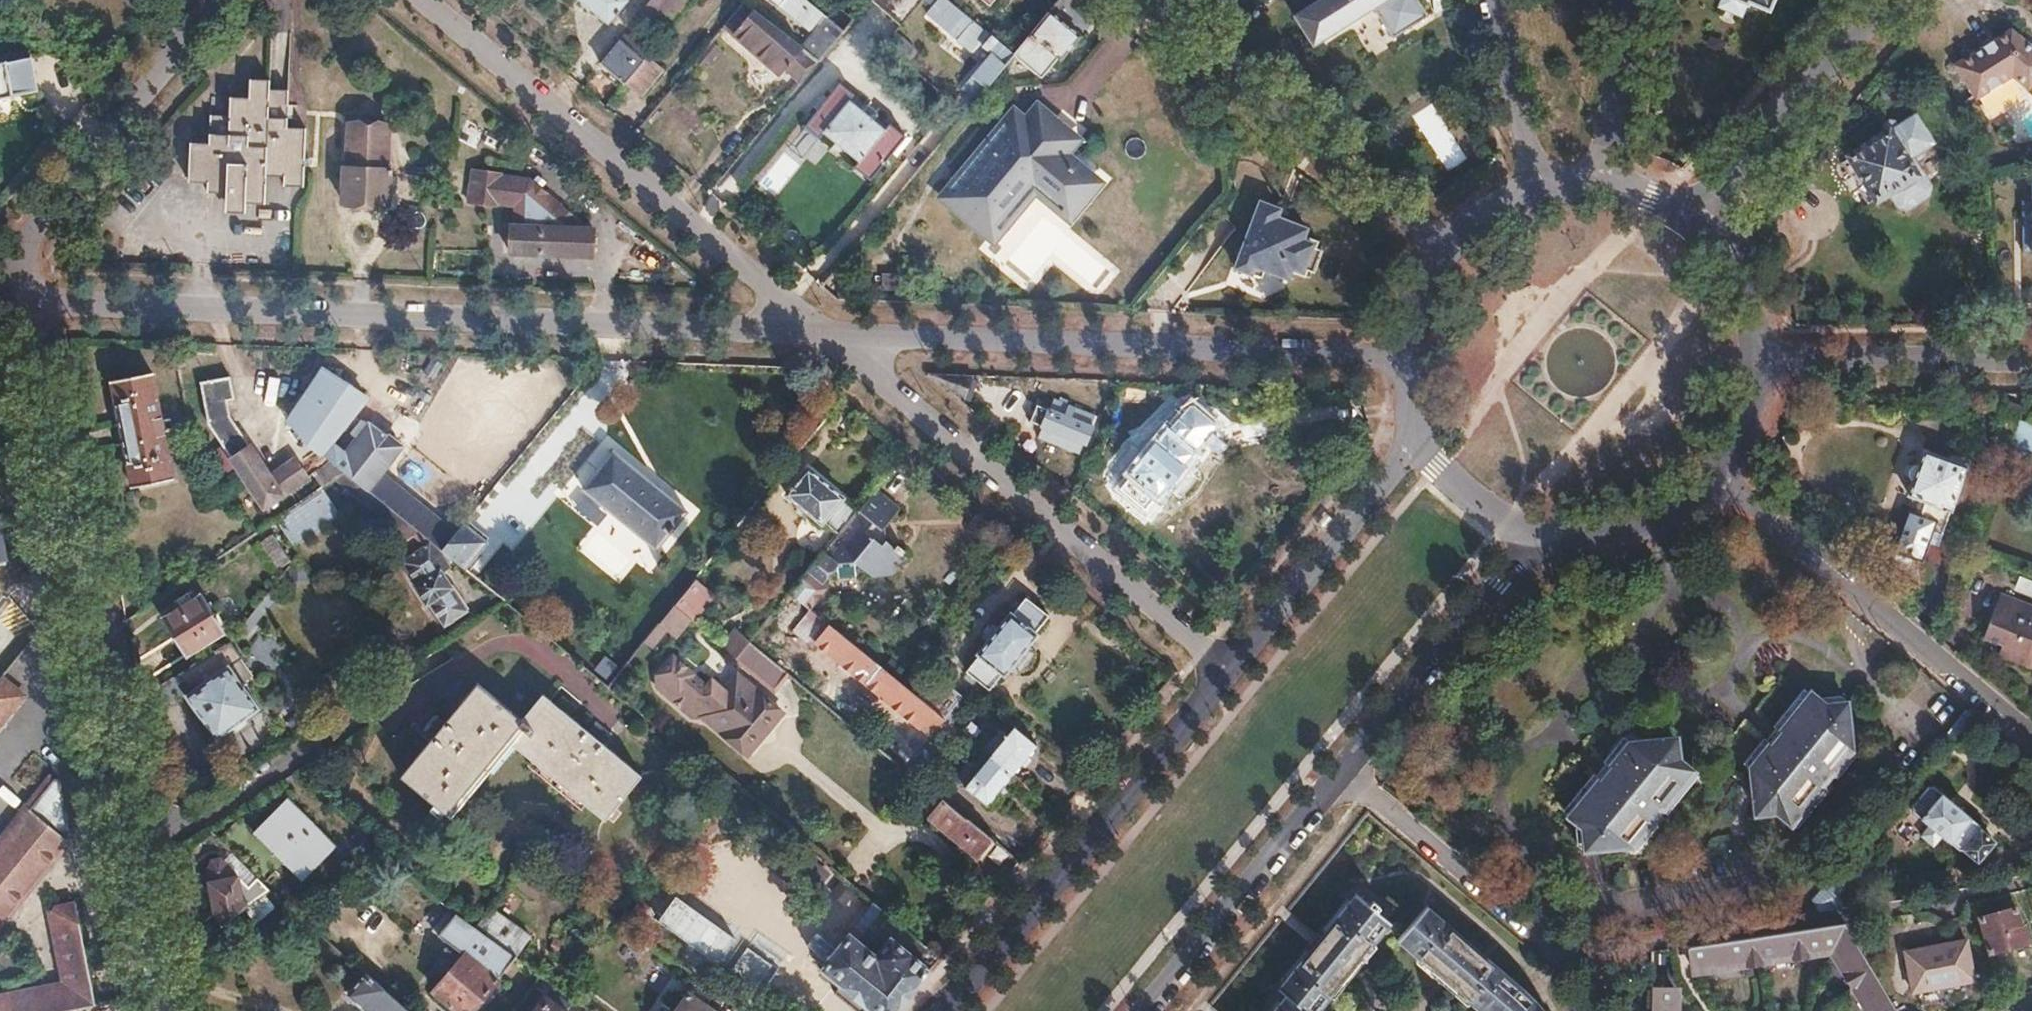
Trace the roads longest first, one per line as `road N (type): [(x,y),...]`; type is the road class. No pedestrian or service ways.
road 1 (residential): [(830,338),(52,298)]
road 2 (residential): [(1343,770),(1557,940),(1582,951),(1871,911),(2031,874)]
road 3 (residential): [(52,298),(191,1010)]
road 4 (residential): [(1398,360),(830,338)]
road 5 (residential): [(830,338),(420,0)]
road 6 (residential): [(1227,671),(830,338)]
road 7 (residential): [(1227,671),(949,1010)]
road 8 (residential): [(1707,477),(2031,743)]
road 9 (residential): [(1435,247),(1139,0)]
road 10 (residential): [(216,0),(0,255)]
road 11 (residential): [(1343,770),(1497,582),(1552,540)]
road 12 (residential): [(1149,1010),(1343,770)]
road 13 (residential): [(1414,440),(1227,671)]
road 14 (residential): [(1865,0),(1683,218)]
road 15 (residential): [(1749,363),(2031,362)]
road 16 (residential): [(1536,183),(1491,0)]
road 17 (residential): [(1605,184),(1628,0)]
road 18 (residential): [(1414,440),(1504,529),(1552,540)]
road 19 (residential): [(1552,540),(1609,536),(1663,514),(1707,477)]
road 20 (residential): [(1749,363),(1742,309),(1719,260),(1683,218)]
road 21 (residential): [(1707,477),(1738,423),(1749,363)]
road 22 (residential): [(1536,183),(1479,204),(1435,247)]
road 23 (residential): [(1435,247),(1406,304),(1398,360)]

